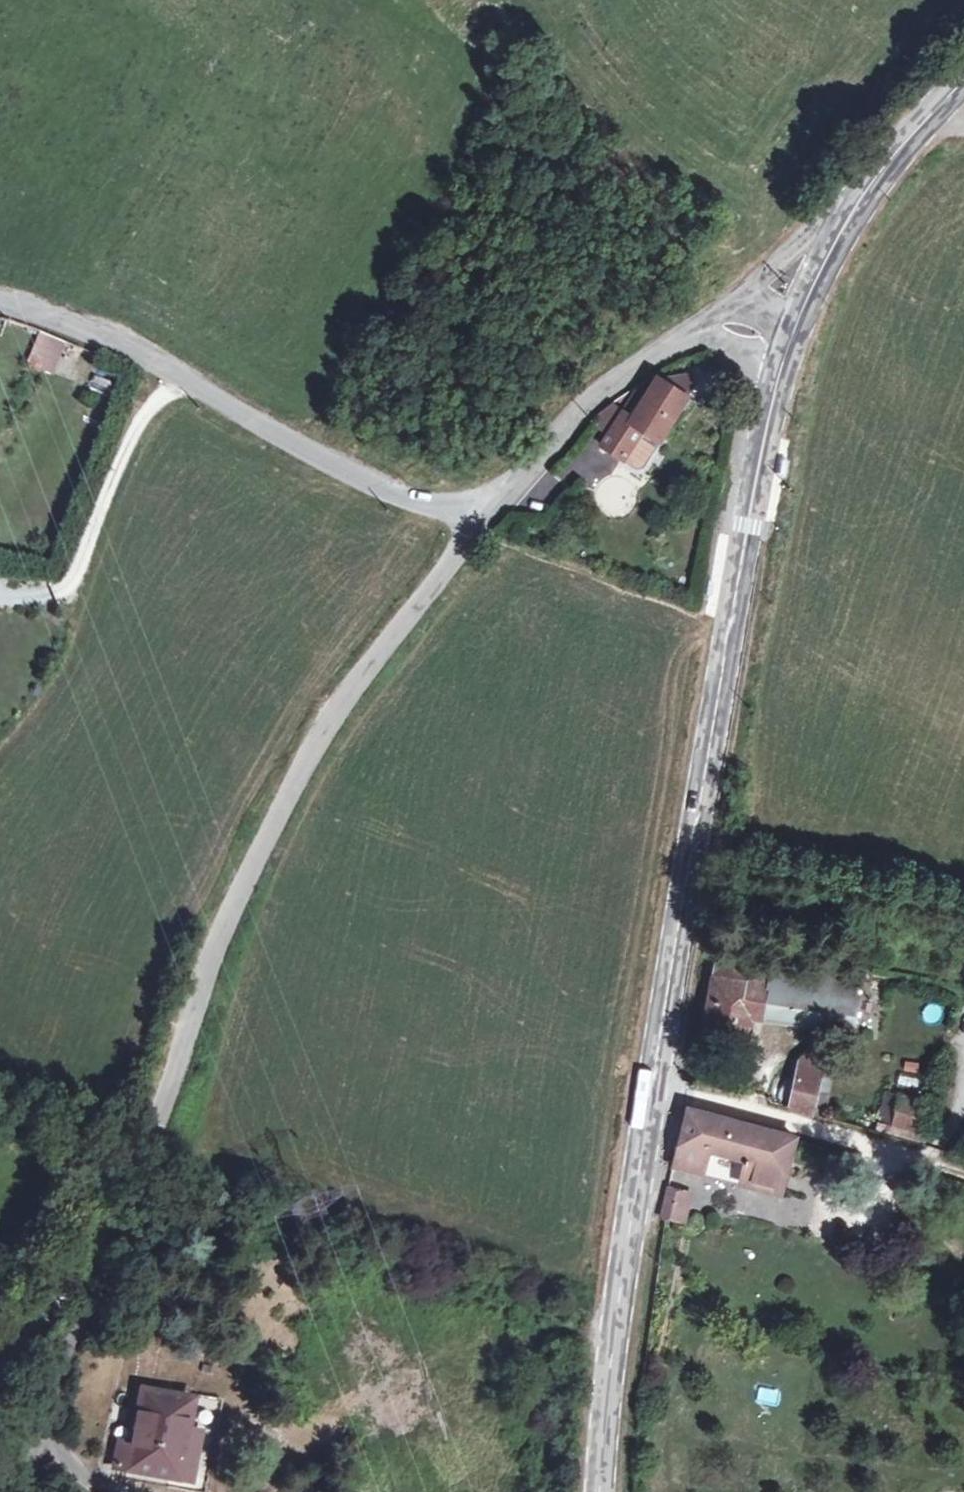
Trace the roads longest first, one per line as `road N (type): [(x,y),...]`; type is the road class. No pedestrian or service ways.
road 1 (unclassified): [(0,1371),(122,1218),(219,940),(286,792),(480,512)]
road 2 (secondary): [(783,365),(746,527),(652,1086)]
road 3 (unclassified): [(480,512),(430,506),(216,391),(91,333),(0,304)]
road 4 (secondary): [(652,1086),(602,1389),(595,1491)]
road 5 (residential): [(652,1086),(963,1171)]
road 6 (unclassified): [(480,512),(584,403),(691,331)]
road 7 (unclassified): [(872,186),(738,296)]
road 8 (secondary): [(872,186),(797,327)]
road 9 (secondary): [(963,79),(872,186)]

